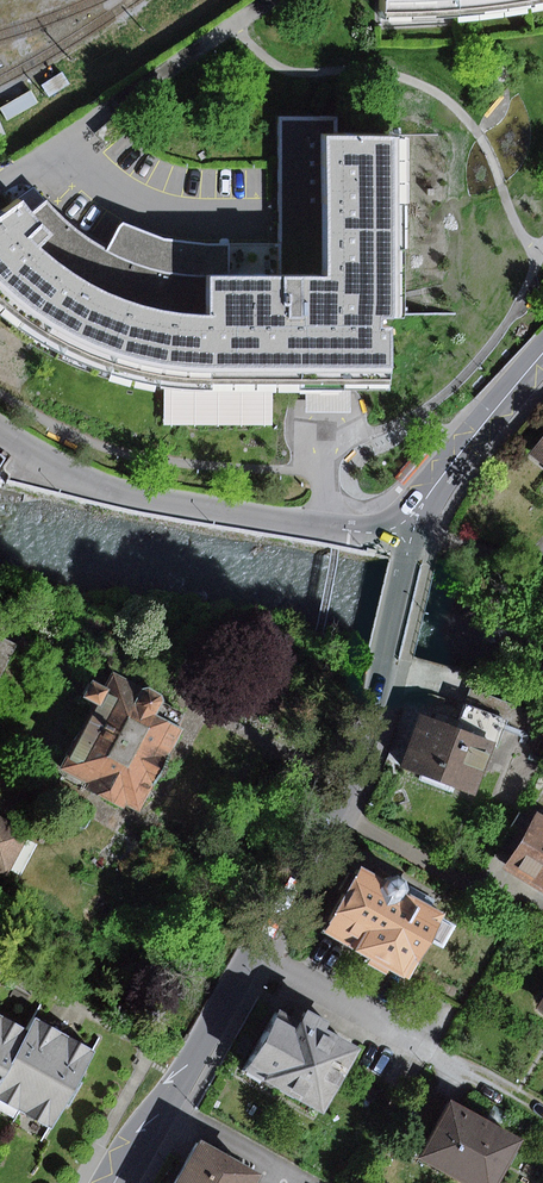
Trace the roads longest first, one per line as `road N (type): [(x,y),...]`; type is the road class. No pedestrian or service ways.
road 1 (tertiary): [(411,538),(352,770),(256,950)]
road 2 (residential): [(411,538),(108,489),(0,431)]
road 3 (residential): [(527,1101),(256,950)]
road 4 (tertiary): [(256,950),(116,1182)]
road 5 (tertiary): [(542,354),(436,484),(411,538)]

